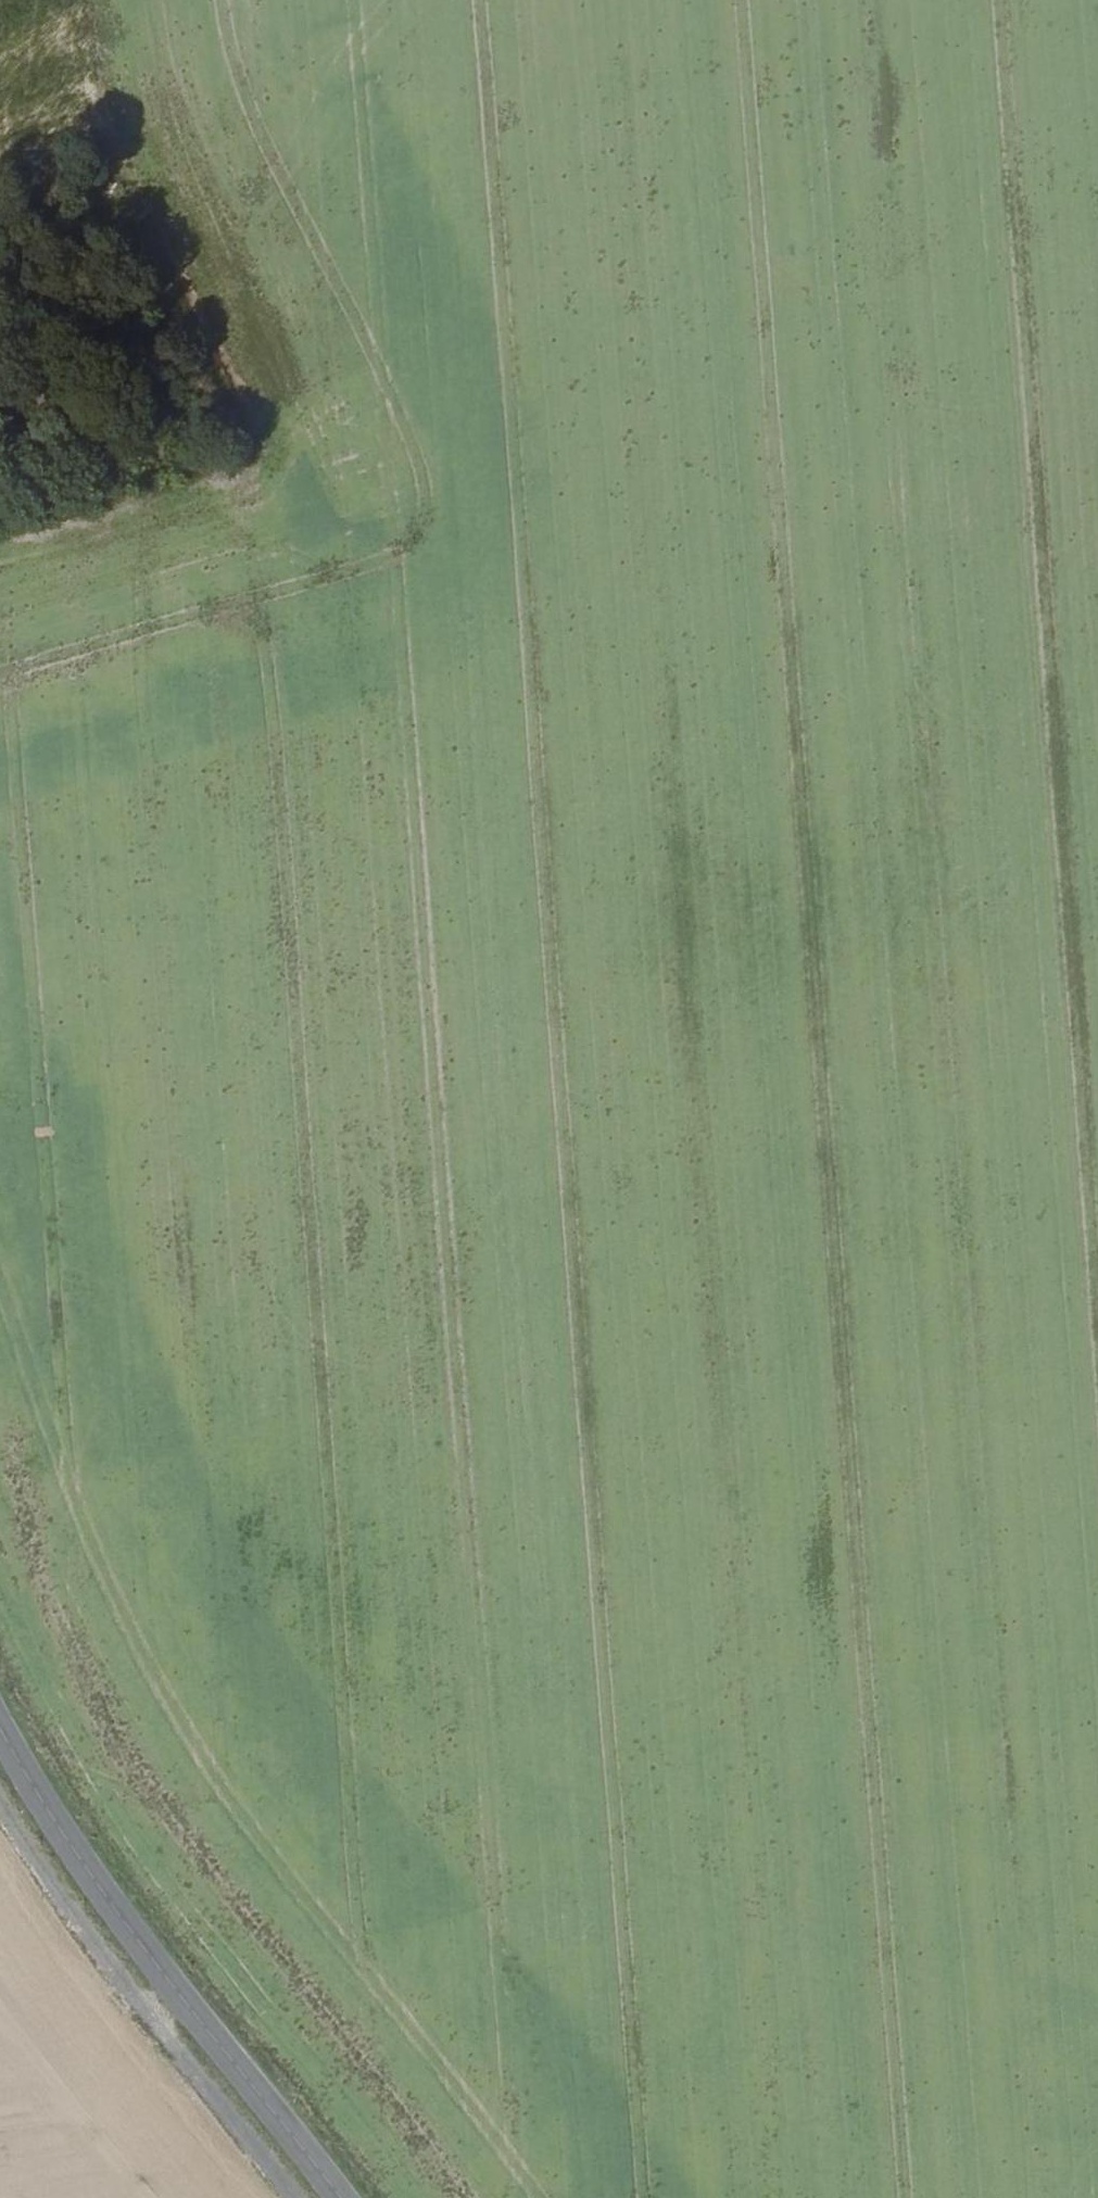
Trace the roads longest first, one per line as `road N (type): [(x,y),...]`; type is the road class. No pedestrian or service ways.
road 1 (secondary): [(0,1740),(62,1846),(336,2197)]

